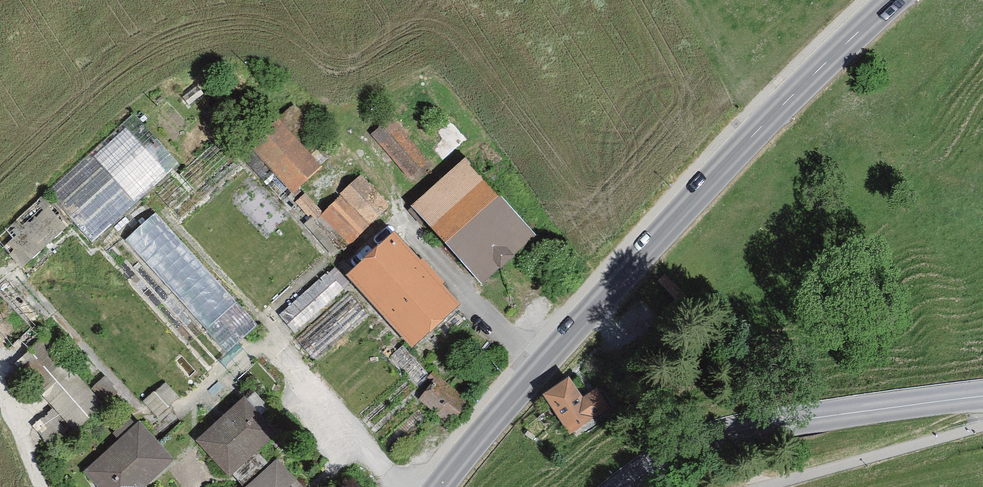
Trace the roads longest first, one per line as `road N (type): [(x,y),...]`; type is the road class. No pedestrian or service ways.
road 1 (tertiary): [(889,0),(731,156),(441,486)]
road 2 (unclassified): [(624,486),(680,451),(741,429),(982,396)]

